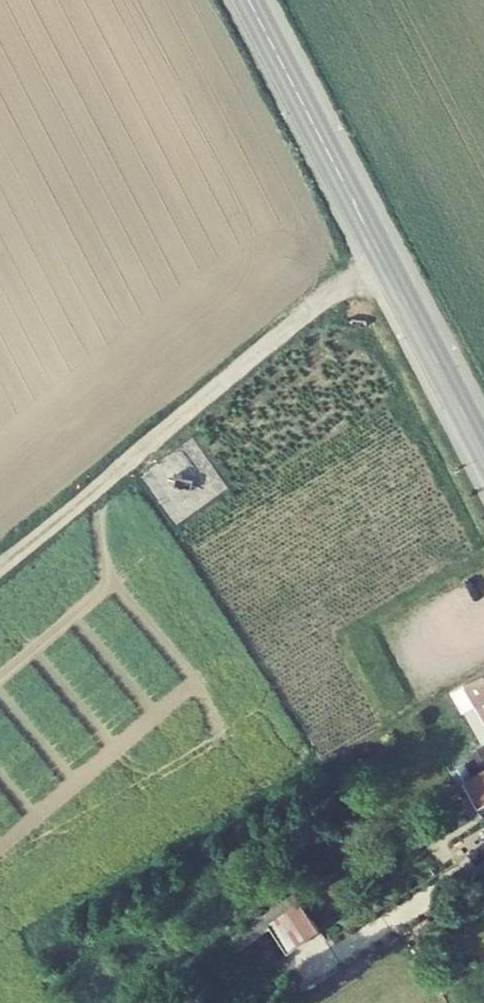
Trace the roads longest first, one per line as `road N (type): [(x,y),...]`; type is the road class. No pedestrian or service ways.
road 1 (secondary): [(248,0),(483,451)]
road 2 (track): [(384,260),(341,286),(0,566)]

